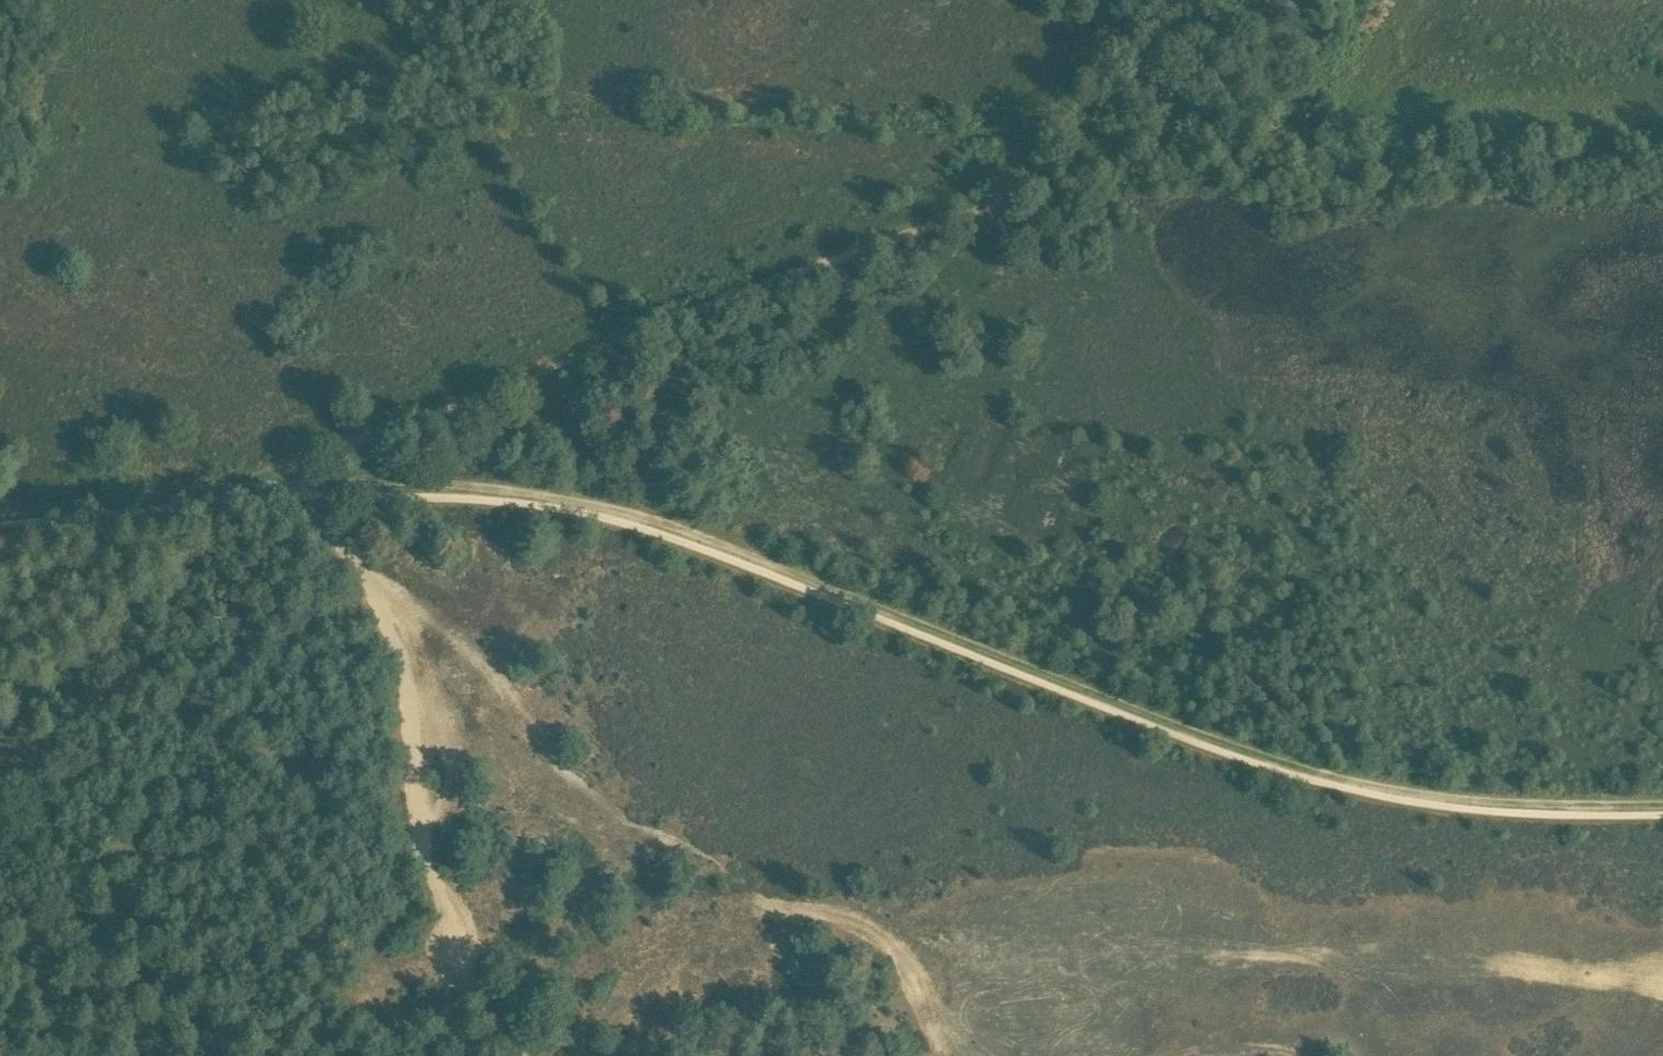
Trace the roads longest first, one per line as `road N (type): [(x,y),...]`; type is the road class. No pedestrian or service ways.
road 1 (track): [(1662,802),(1483,793),(1304,752),(542,478),(278,483),(0,506)]
road 2 (track): [(278,483),(311,460),(628,334),(1049,183),(1088,143)]
road 3 (track): [(1088,143),(1218,0)]

